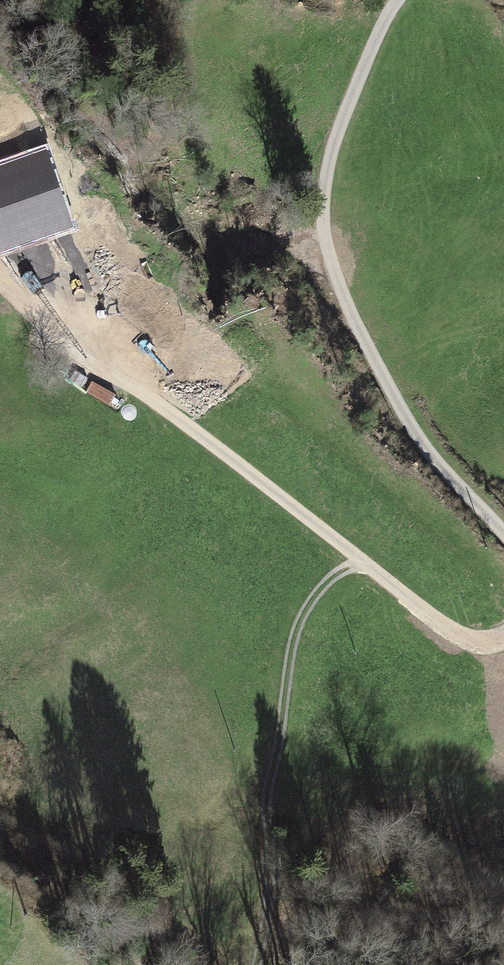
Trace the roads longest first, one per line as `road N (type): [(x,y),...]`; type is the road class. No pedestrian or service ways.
road 1 (track): [(503,631),(470,638),(420,612),(139,394),(72,357),(0,270)]
road 2 (track): [(402,0),(356,81),(324,168),(339,254),(376,359),(446,470),(503,534)]
road 3 (track): [(363,568),(315,597),(291,650),(274,777),(286,964)]

